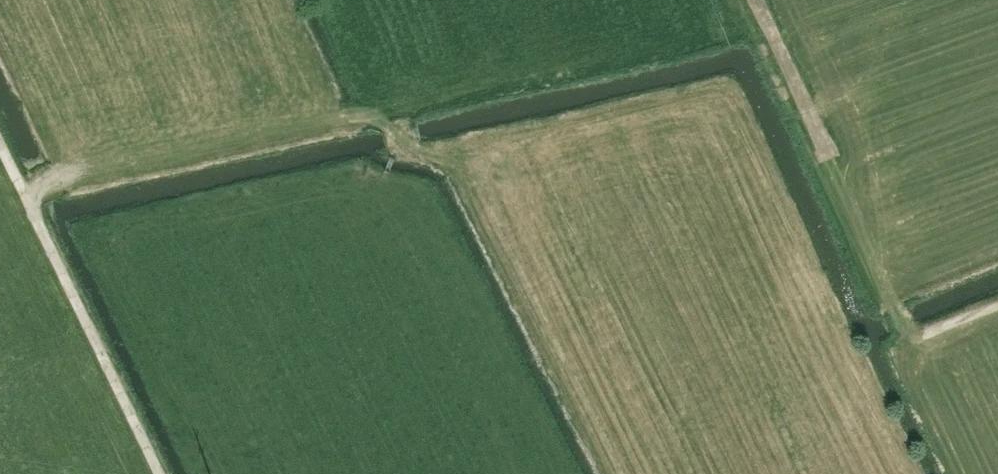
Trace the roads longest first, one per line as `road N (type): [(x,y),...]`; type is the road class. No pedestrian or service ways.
road 1 (track): [(27,199),(398,117)]
road 2 (track): [(0,142),(160,473)]
road 3 (track): [(398,117),(711,39)]

